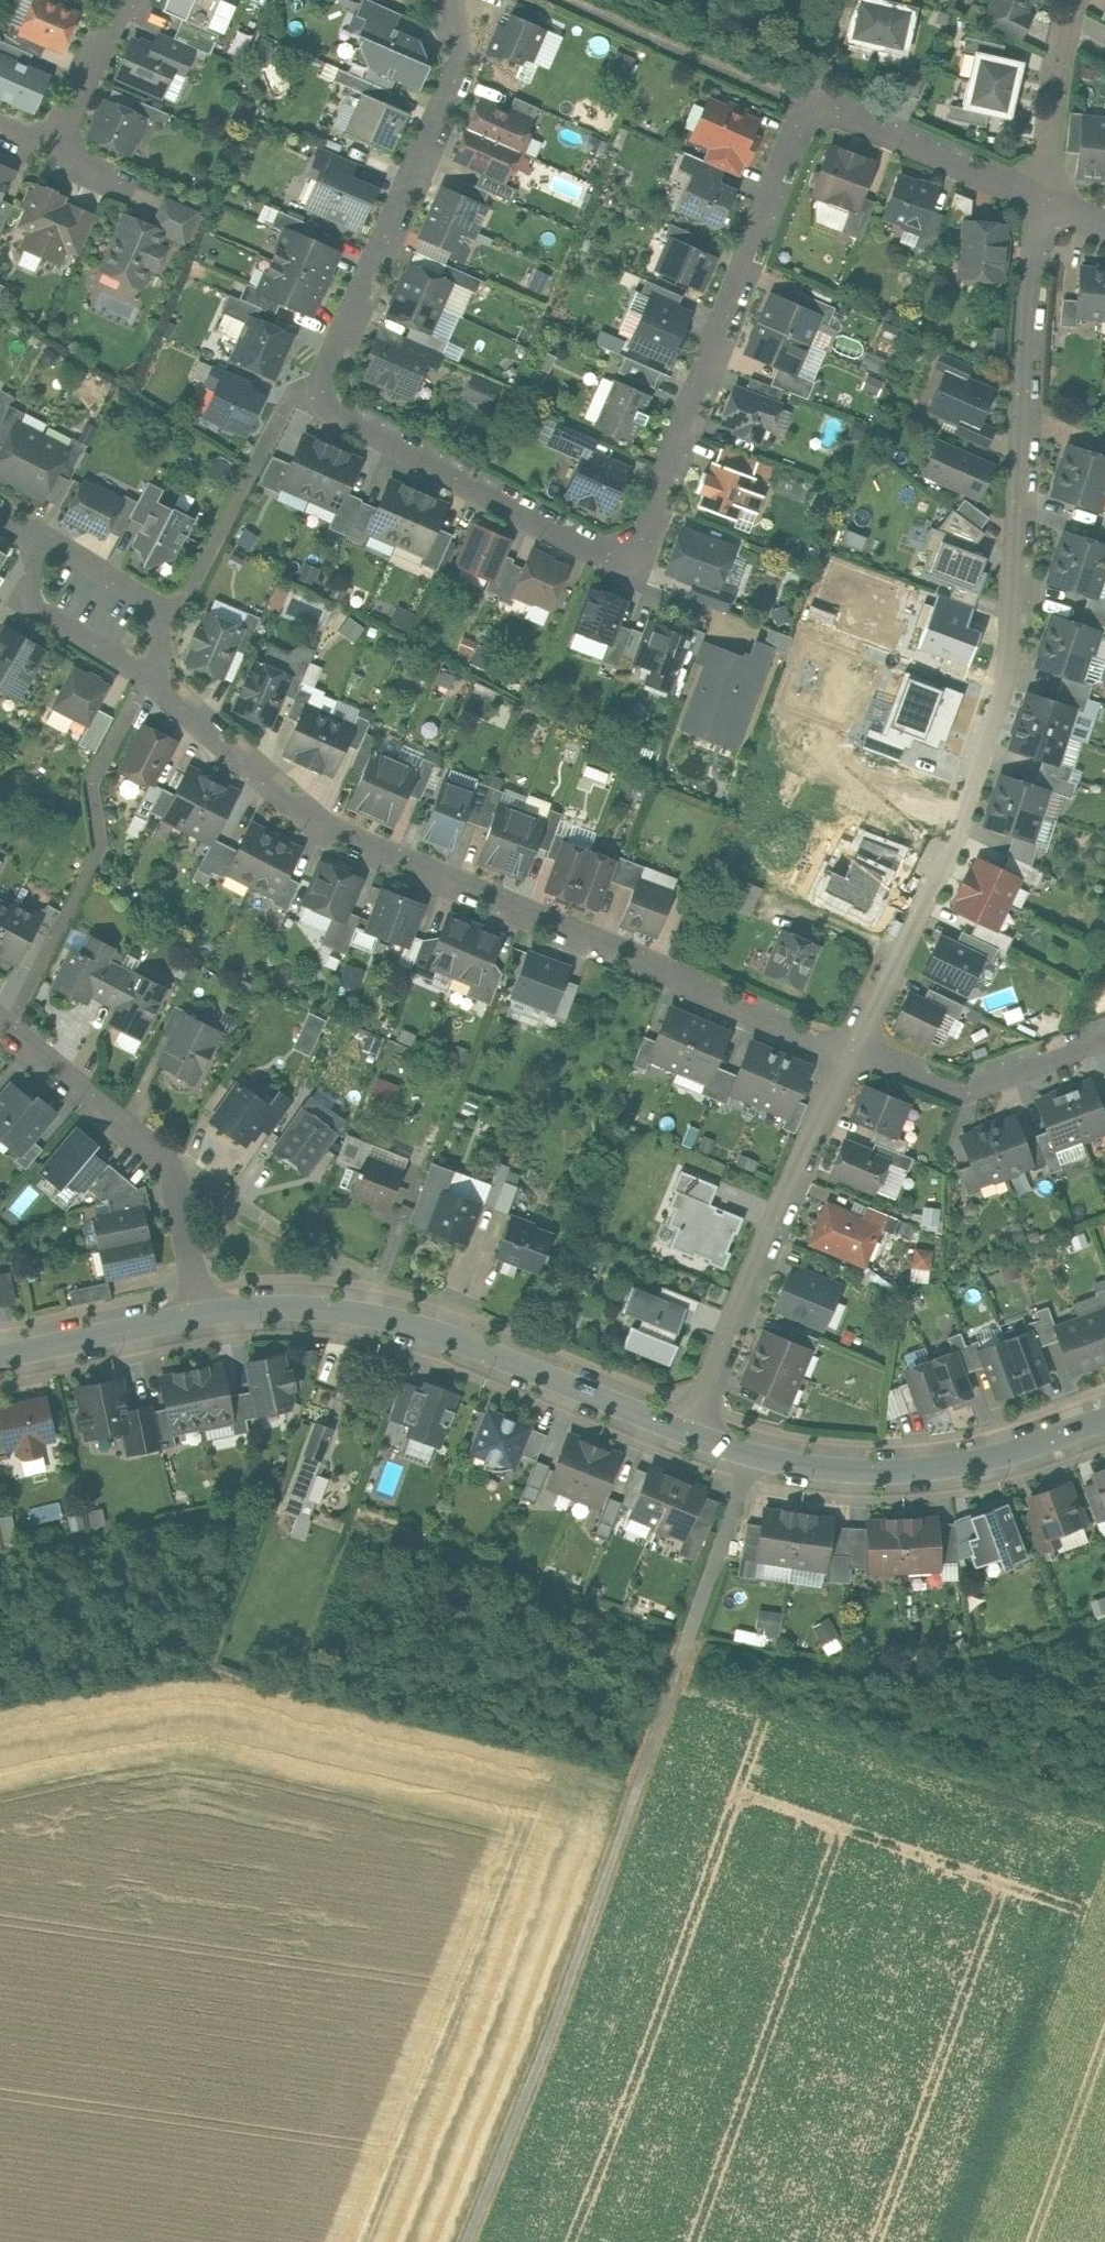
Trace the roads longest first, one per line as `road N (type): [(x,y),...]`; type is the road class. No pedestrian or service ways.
road 1 (residential): [(450,0),(459,52),(318,400),(634,582),(813,111)]
road 2 (residential): [(856,1054),(960,842),(1018,623),(1039,203)]
road 3 (track): [(464,2241),(614,1862),(744,1481)]
road 4 (residential): [(856,1054),(312,820),(167,689)]
road 5 (residential): [(207,1315),(319,1306),(394,1316),(699,1437)]
road 6 (residential): [(699,1437),(841,1470),(933,1471),(1104,1422)]
road 7 (residential): [(699,1437),(856,1054)]
road 8 (residential): [(207,1315),(169,1156),(0,1022)]
road 9 (residential): [(1104,1039),(997,1081),(954,1087),(856,1054)]
road 10 (residential): [(813,111),(1039,203)]
road 11 (residential): [(28,526),(35,610),(167,689)]
road 12 (residential): [(28,526),(164,613),(167,689)]
road 13 (residential): [(0,1358),(207,1315)]
road 14 (residential): [(1069,0),(1039,203)]
road 15 (residential): [(139,0),(105,55),(61,156)]

